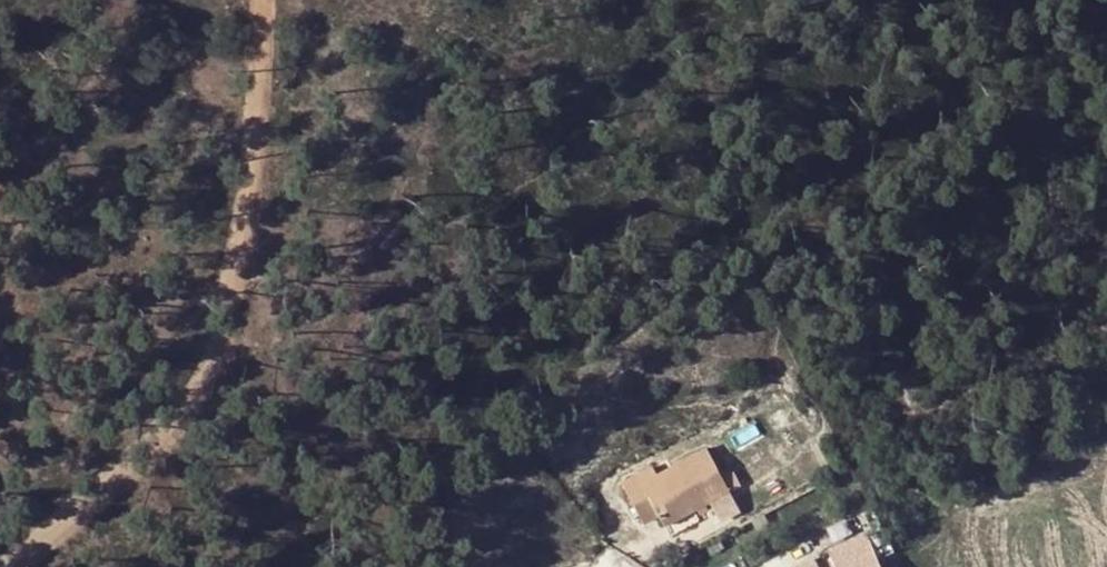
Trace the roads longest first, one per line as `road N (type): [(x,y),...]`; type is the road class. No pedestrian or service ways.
road 1 (track): [(270,0),(229,286),(201,372),(127,459),(0,559)]

